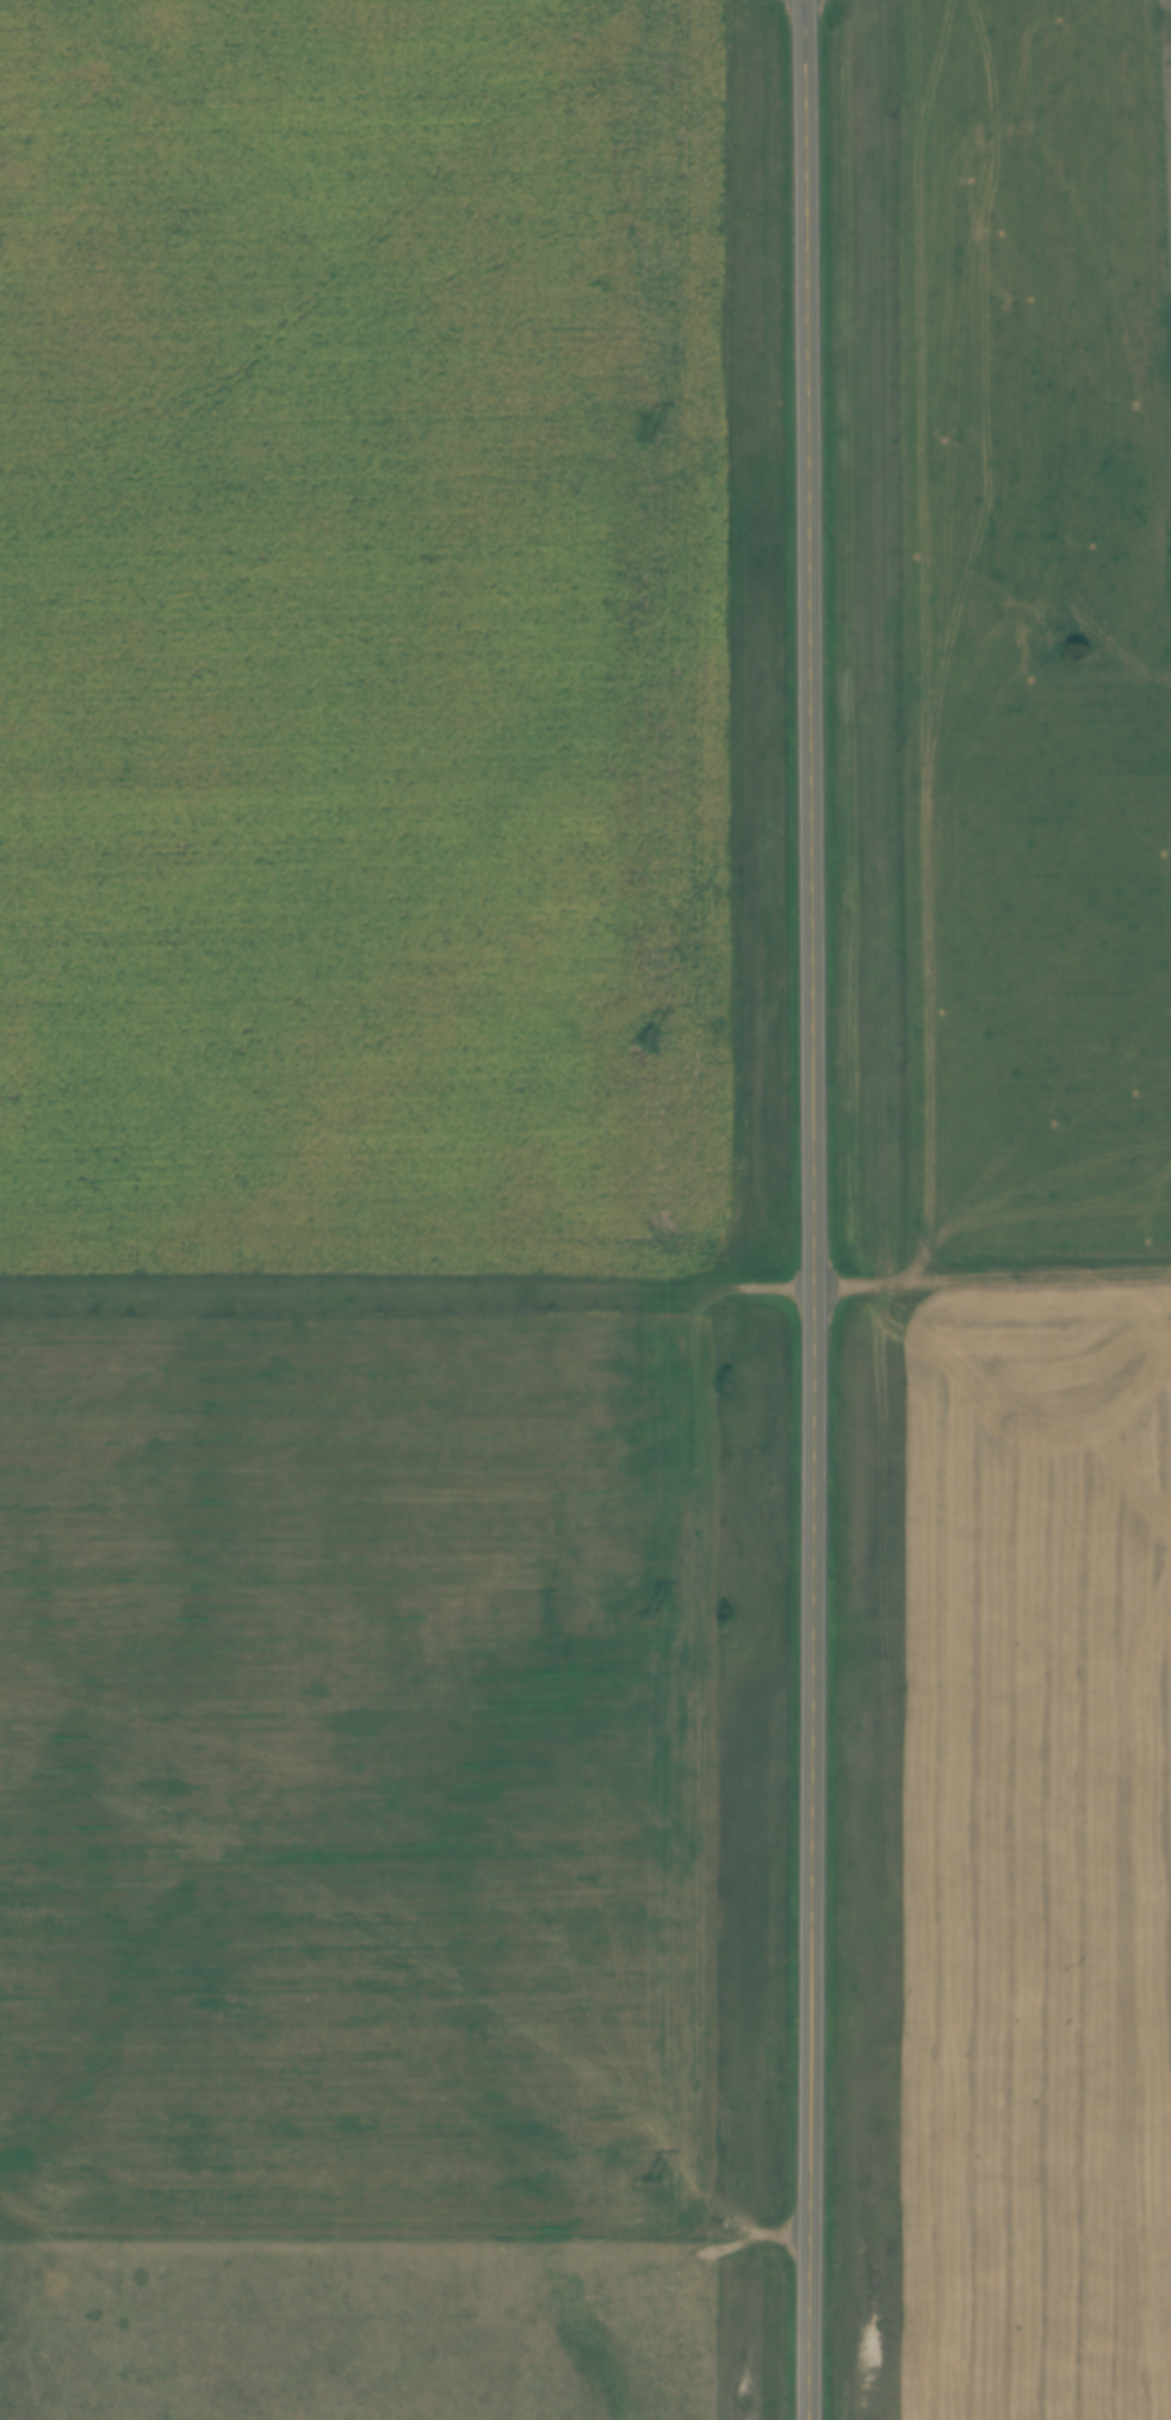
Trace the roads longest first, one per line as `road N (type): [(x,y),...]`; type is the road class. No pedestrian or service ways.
road 1 (primary): [(808,2419),(817,1647),(805,0)]
road 2 (track): [(1170,1289),(0,1301)]

